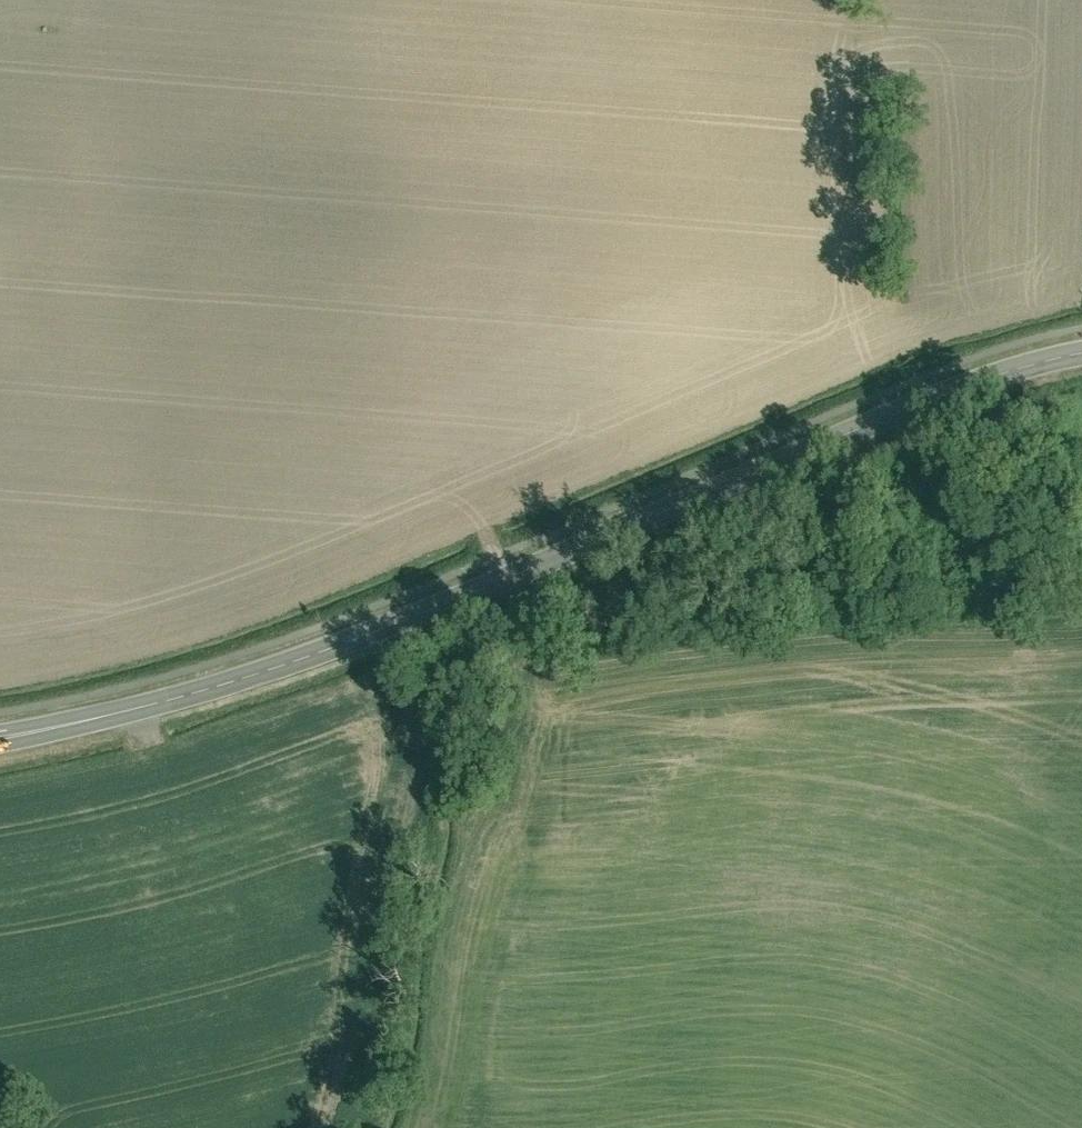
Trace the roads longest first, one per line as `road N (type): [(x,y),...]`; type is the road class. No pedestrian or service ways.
road 1 (tertiary): [(204,696),(360,643),(962,394),(1081,359)]
road 2 (tertiary): [(0,746),(204,696)]
road 3 (tertiary): [(204,696),(0,731)]

